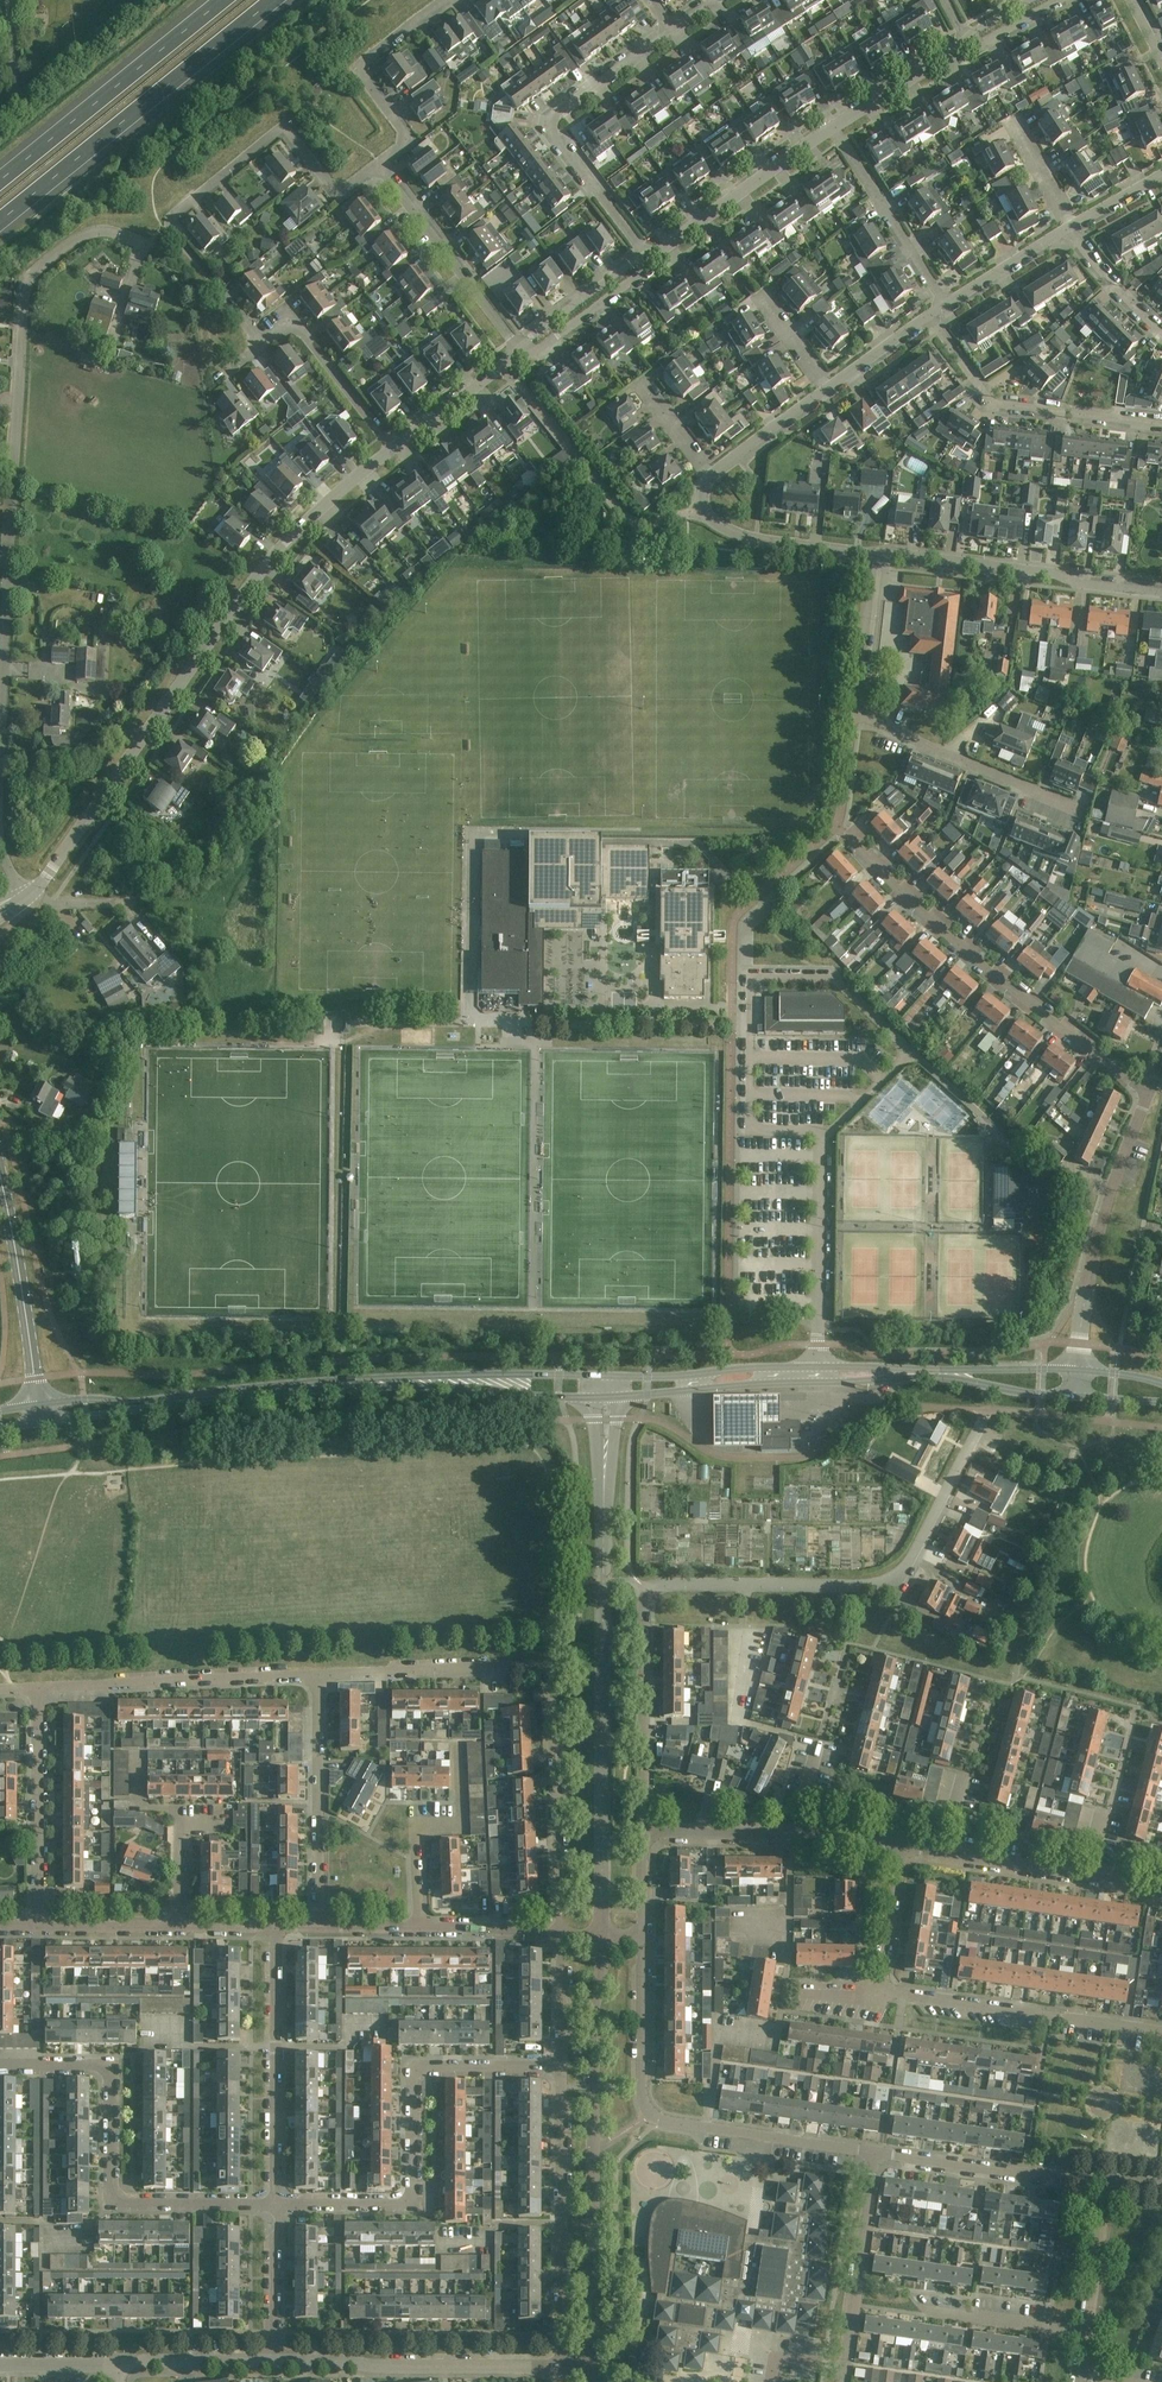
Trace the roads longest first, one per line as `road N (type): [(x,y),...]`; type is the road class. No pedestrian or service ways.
road 1 (residential): [(643,1833),(649,1592),(894,1581),(989,1411)]
road 2 (residential): [(0,780),(26,286),(83,234),(108,230),(150,245),(167,231)]
road 3 (residential): [(28,896),(273,558),(394,448)]
road 4 (residential): [(318,1674),(543,1671),(551,1691),(560,1936)]
road 5 (secondary): [(1076,1370),(604,1375)]
road 6 (secondary): [(621,1396),(929,1377),(1074,1396)]
road 7 (residential): [(1161,2033),(880,1992),(904,1846)]
road 8 (residential): [(591,2365),(600,1937)]
road 9 (residential): [(275,2204),(411,2200),(417,2070),(560,2066)]
road 10 (residential): [(600,1937),(604,1529)]
road 11 (residential): [(875,2152),(651,2114),(643,2087),(643,1936)]
road 12 (residential): [(1150,1092),(955,942),(844,833)]
road 13 (residential): [(275,2204),(115,2200),(105,2069),(0,2065)]
road 14 (motorway): [(0,221),(273,0)]
road 15 (residential): [(646,260),(555,129),(568,108),(672,30)]
road 16 (residential): [(560,2366),(560,2066)]
road 17 (residential): [(1161,593),(873,555)]
road 18 (residential): [(1076,1370),(1097,1229),(1150,1092)]
road 19 (residential): [(381,168),(354,187),(328,186),(283,129),(171,217),(167,231)]
road 20 (motorway): [(224,0),(0,181)]
road 21 (residential): [(560,2366),(275,2362)]
road 22 (residential): [(36,1689),(318,1674)]
road 23 (secondary): [(604,1375),(325,1385)]
road 24 (residential): [(1161,425),(989,401),(929,315)]
road 25 (residential): [(275,2204),(276,1927)]
road 26 (secondary): [(325,1385),(592,1397)]
road 27 (residential): [(854,712),(1089,814)]
road 28 (residential): [(317,1927),(318,1674)]
road 29 (residential): [(1111,2181),(875,2152)]
road 30 (residential): [(36,1926),(36,1689)]
road 31 (residential): [(448,0),(361,64),(360,74),(406,134),(381,168)]
road 32 (tertiary): [(38,1405),(0,1175)]
road 33 (residential): [(646,260),(837,128)]
road 34 (residential): [(522,352),(381,168)]
road 35 (residential): [(842,2381),(875,2152)]
road 36 (residential): [(873,555),(767,543),(722,528),(702,508),(711,475)]
road 37 (residential): [(419,1928),(417,1833),(422,1825),(459,1823),(462,1754)]
road 38 (residential): [(945,305),(837,128)]
road 39 (residential): [(262,343),(281,327),(303,331),(394,448)]
road 40 (secondary): [(136,1406),(325,1385)]
road 41 (residential): [(1088,2335),(925,2312)]
road 42 (residential): [(394,448),(522,352)]
road 43 (residential): [(854,712),(873,555)]
road 44 (residential): [(275,2362),(275,2204)]
road 45 (residential): [(837,128),(967,42)]
road 46 (residential): [(1088,2335),(1111,2181)]
road 47 (residential): [(522,352),(542,346),(641,273),(644,262)]
road 48 (residential): [(275,2362),(121,2367)]
road 49 (residential): [(644,262),(631,263),(522,352)]
road 50 (residential): [(795,1833),(643,1833)]
road 51 (residential): [(711,475),(827,388)]
road 52 (residential): [(945,305),(1067,228)]
road 53 (residential): [(179,1926),(36,1926)]
road 54 (residential): [(1090,1874),(950,1853)]
road 55 (residential): [(560,1936),(419,1928)]
road 56 (residential): [(1161,331),(1067,228)]
road 57 (residential): [(604,1529),(621,1396)]
road 58 (residential): [(592,1397),(604,1529)]
road 59 (residential): [(560,2066),(560,1936)]
road 60 (residential): [(827,388),(929,315)]
road 61 (residential): [(1072,225),(1012,118)]
road 62 (residential): [(121,2367),(0,2364)]

